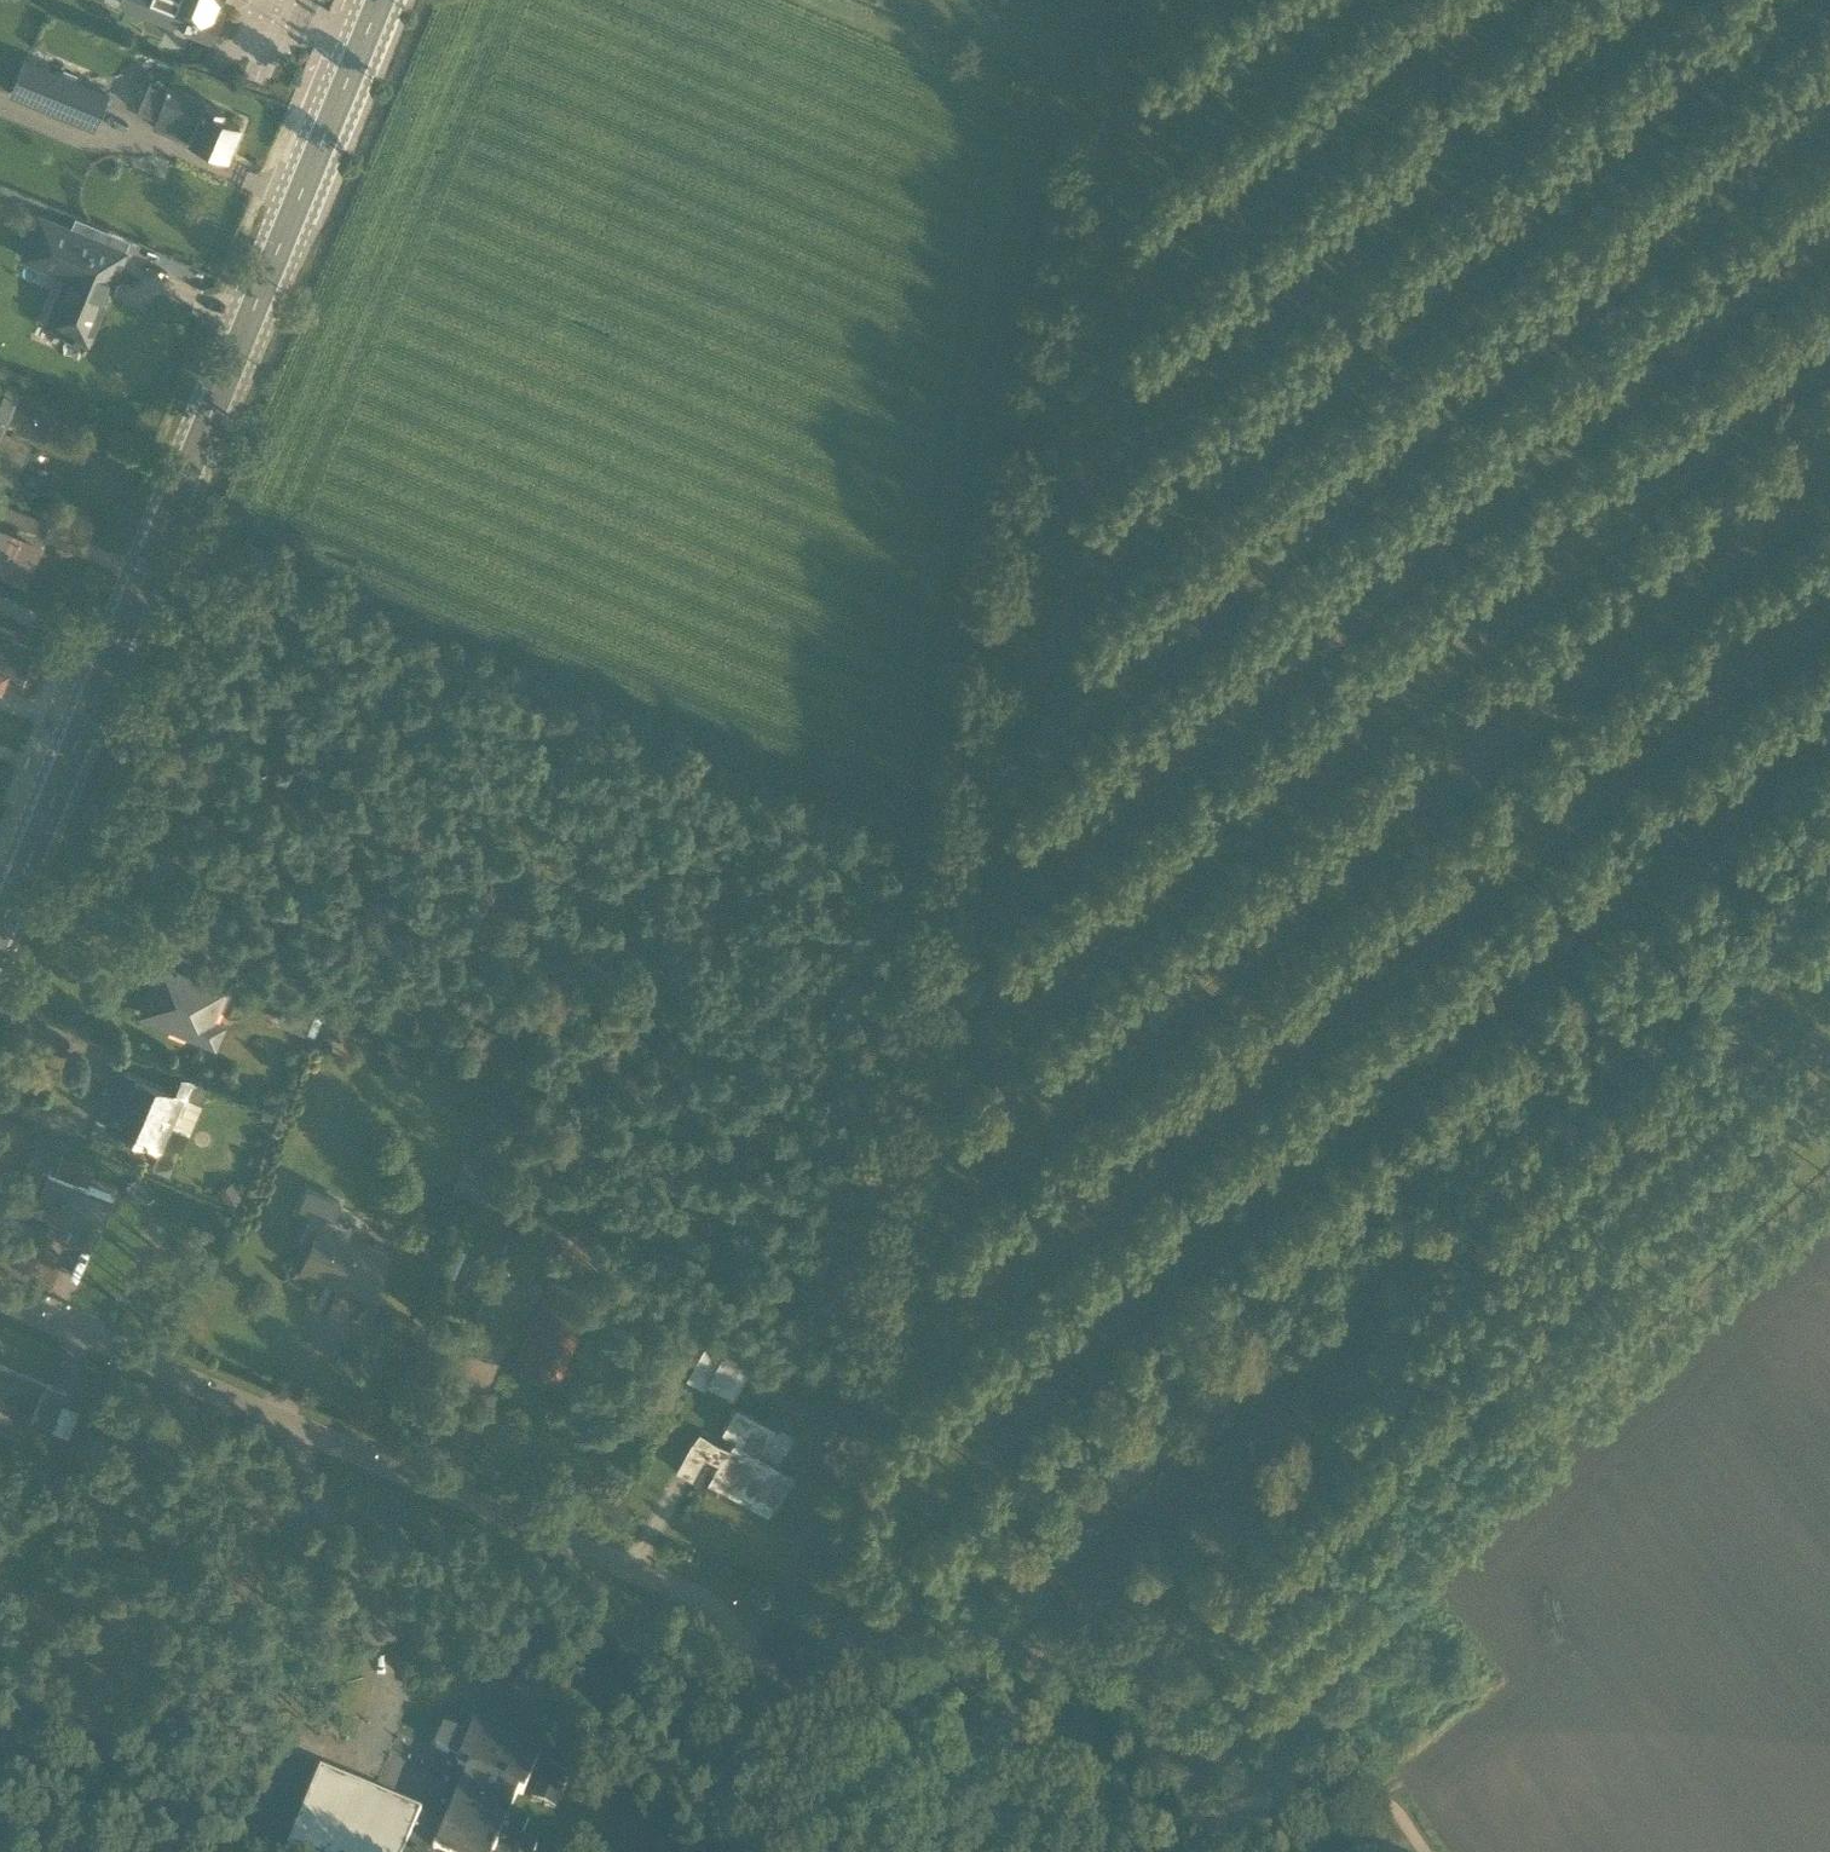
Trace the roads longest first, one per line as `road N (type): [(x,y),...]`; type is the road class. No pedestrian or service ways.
road 1 (track): [(780,1702),(842,1613),(857,1548),(1122,124)]
road 2 (unclassified): [(0,1304),(693,1602),(734,1636),(780,1702),(834,1756),(968,1831)]
road 3 (secondary): [(379,0),(0,922)]
road 4 (track): [(968,1831),(1010,1844),(1106,1842),(1322,1819),(1393,1851)]
road 5 (track): [(1122,124),(820,0)]
road 6 (track): [(1211,1826),(1356,1642),(1419,1585)]
road 7 (track): [(1122,124),(1143,0)]
road 8 (track): [(114,648),(0,599)]

